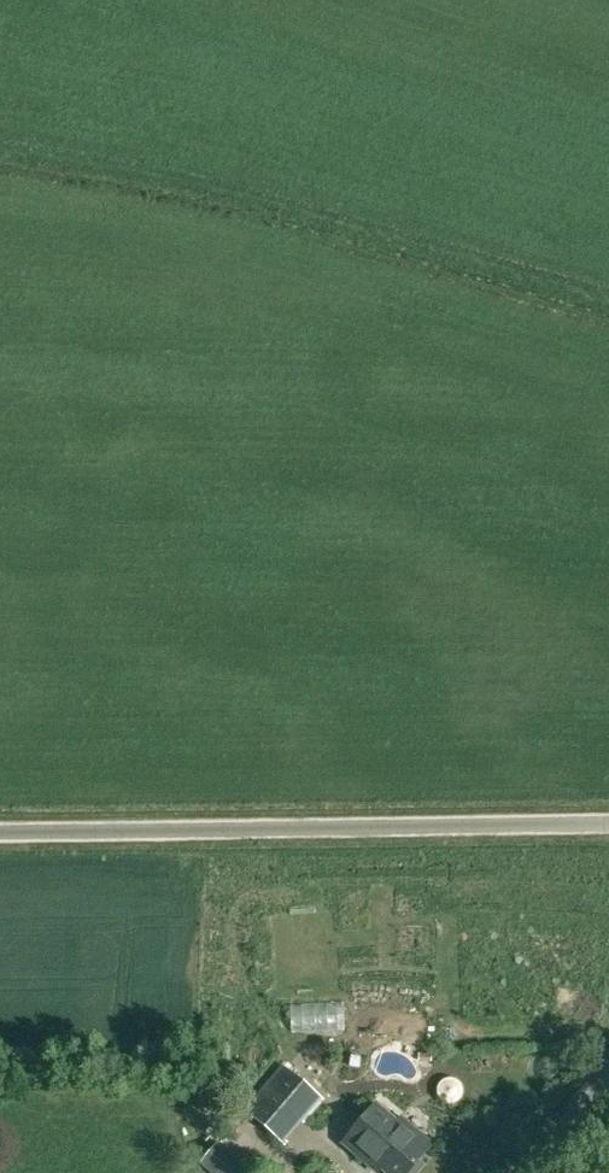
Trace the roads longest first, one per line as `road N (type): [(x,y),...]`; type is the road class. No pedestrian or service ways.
road 1 (unclassified): [(608,825),(0,833)]
road 2 (tertiary): [(527,1172),(608,1079)]

